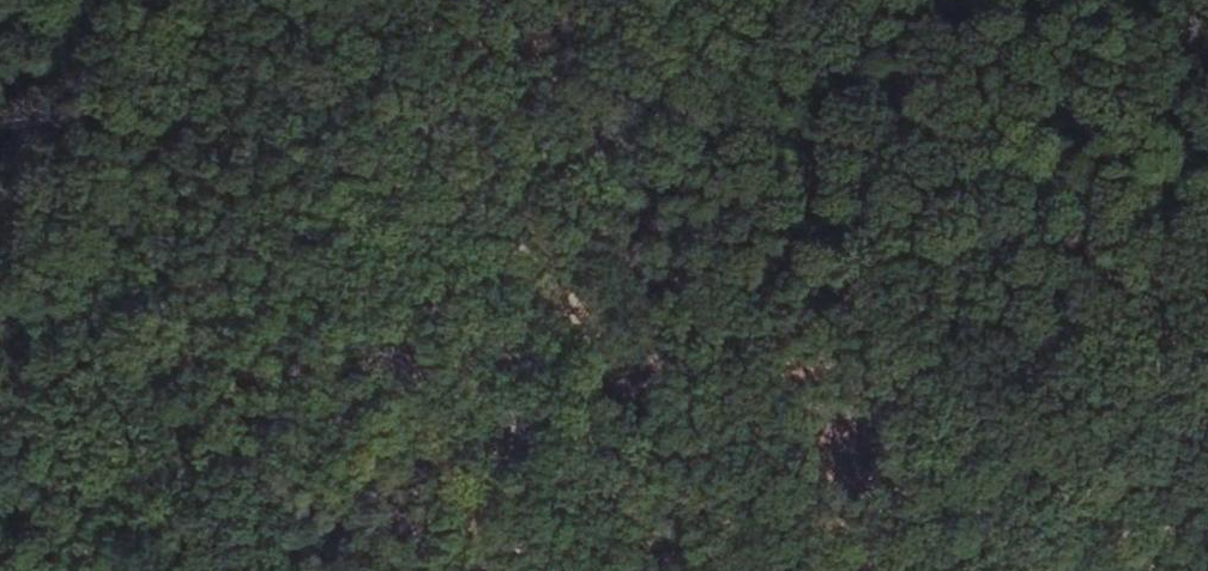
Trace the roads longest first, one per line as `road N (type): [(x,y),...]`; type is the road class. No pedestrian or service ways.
road 1 (track): [(555,326),(733,391),(971,444),(1207,343)]
road 2 (track): [(555,326),(1096,0)]
road 3 (track): [(746,0),(555,326)]
road 4 (track): [(555,326),(499,233),(404,0)]
road 5 (track): [(541,570),(532,564),(519,460),(555,326)]

